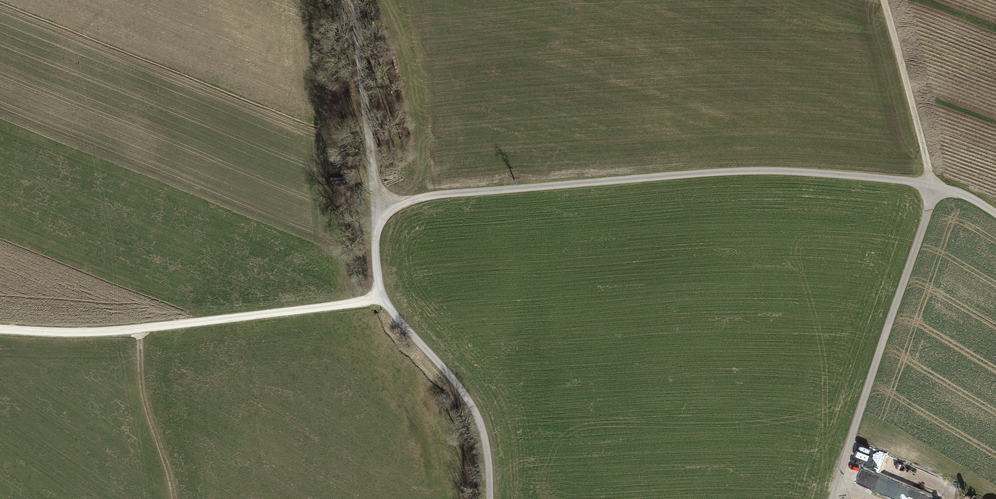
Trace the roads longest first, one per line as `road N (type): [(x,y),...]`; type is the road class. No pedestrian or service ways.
road 1 (track): [(935,187),(741,171),(378,204)]
road 2 (track): [(380,297),(139,329),(0,329)]
road 3 (track): [(935,187),(834,498)]
road 4 (track): [(490,498),(473,407),(380,297)]
road 5 (track): [(378,204),(358,0)]
road 6 (track): [(935,187),(886,0)]
road 7 (track): [(139,329),(144,403),(171,498)]

